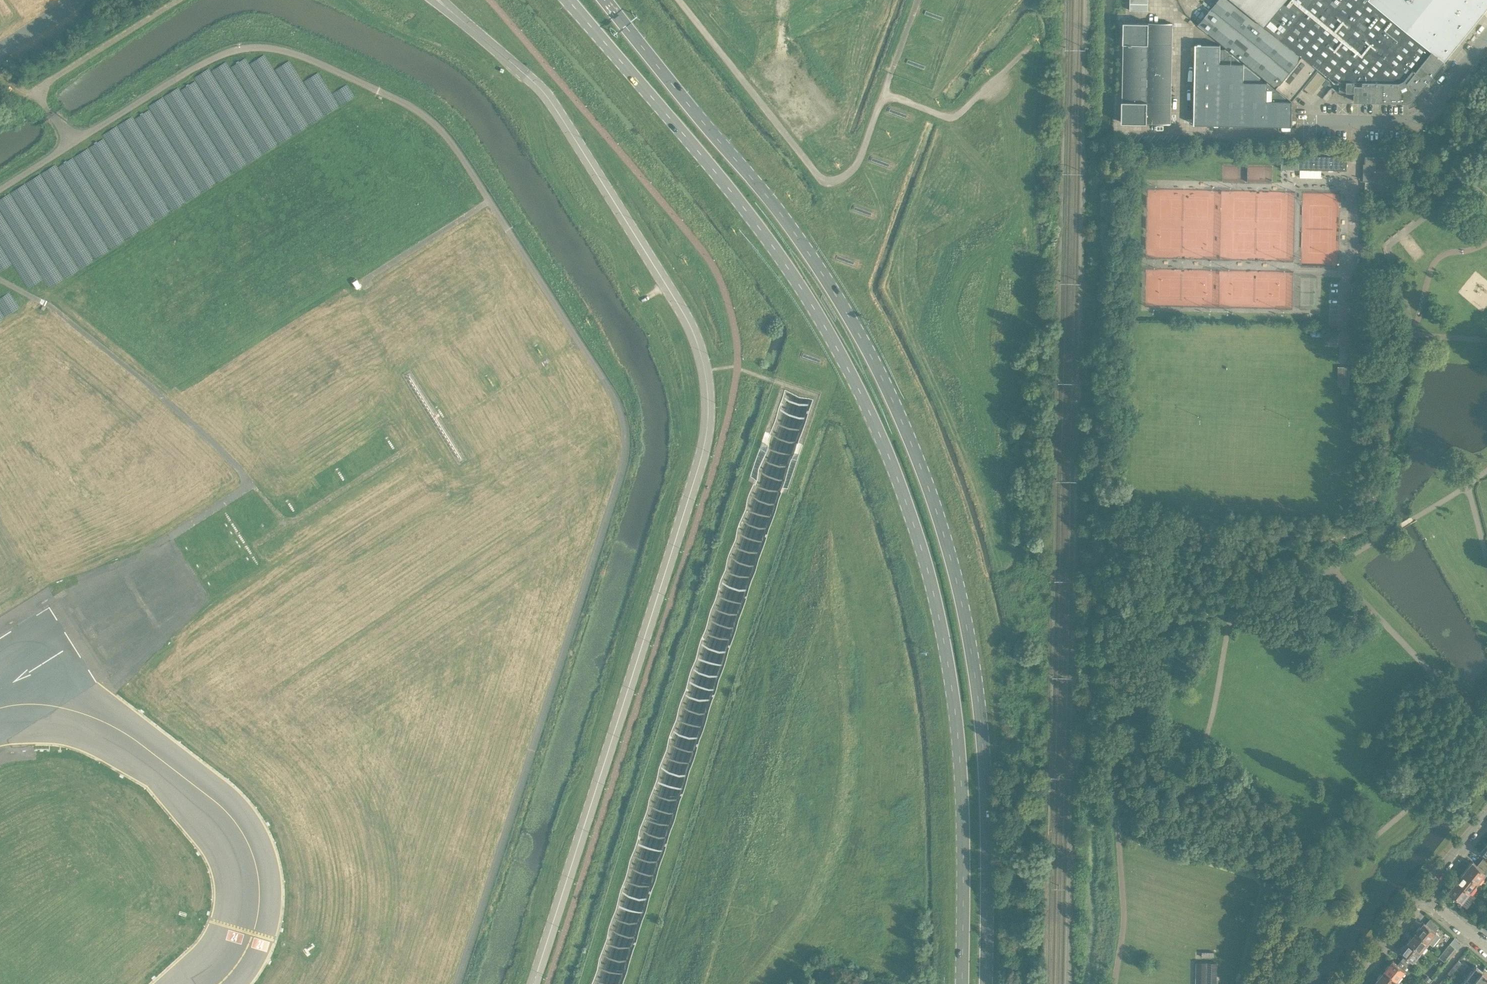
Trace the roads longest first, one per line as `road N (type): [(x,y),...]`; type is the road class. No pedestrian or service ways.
road 1 (primary): [(565,0),(784,262),(883,444),(916,530),(953,698),(961,983)]
road 2 (primary): [(986,983),(978,694),(955,576),(907,434),(804,246),(604,0)]
road 3 (unclassified): [(448,9),(536,85),(565,124),(684,315),(709,401),(704,451),(533,983)]
road 4 (unclassified): [(1307,122),(1417,120),(1486,31)]

